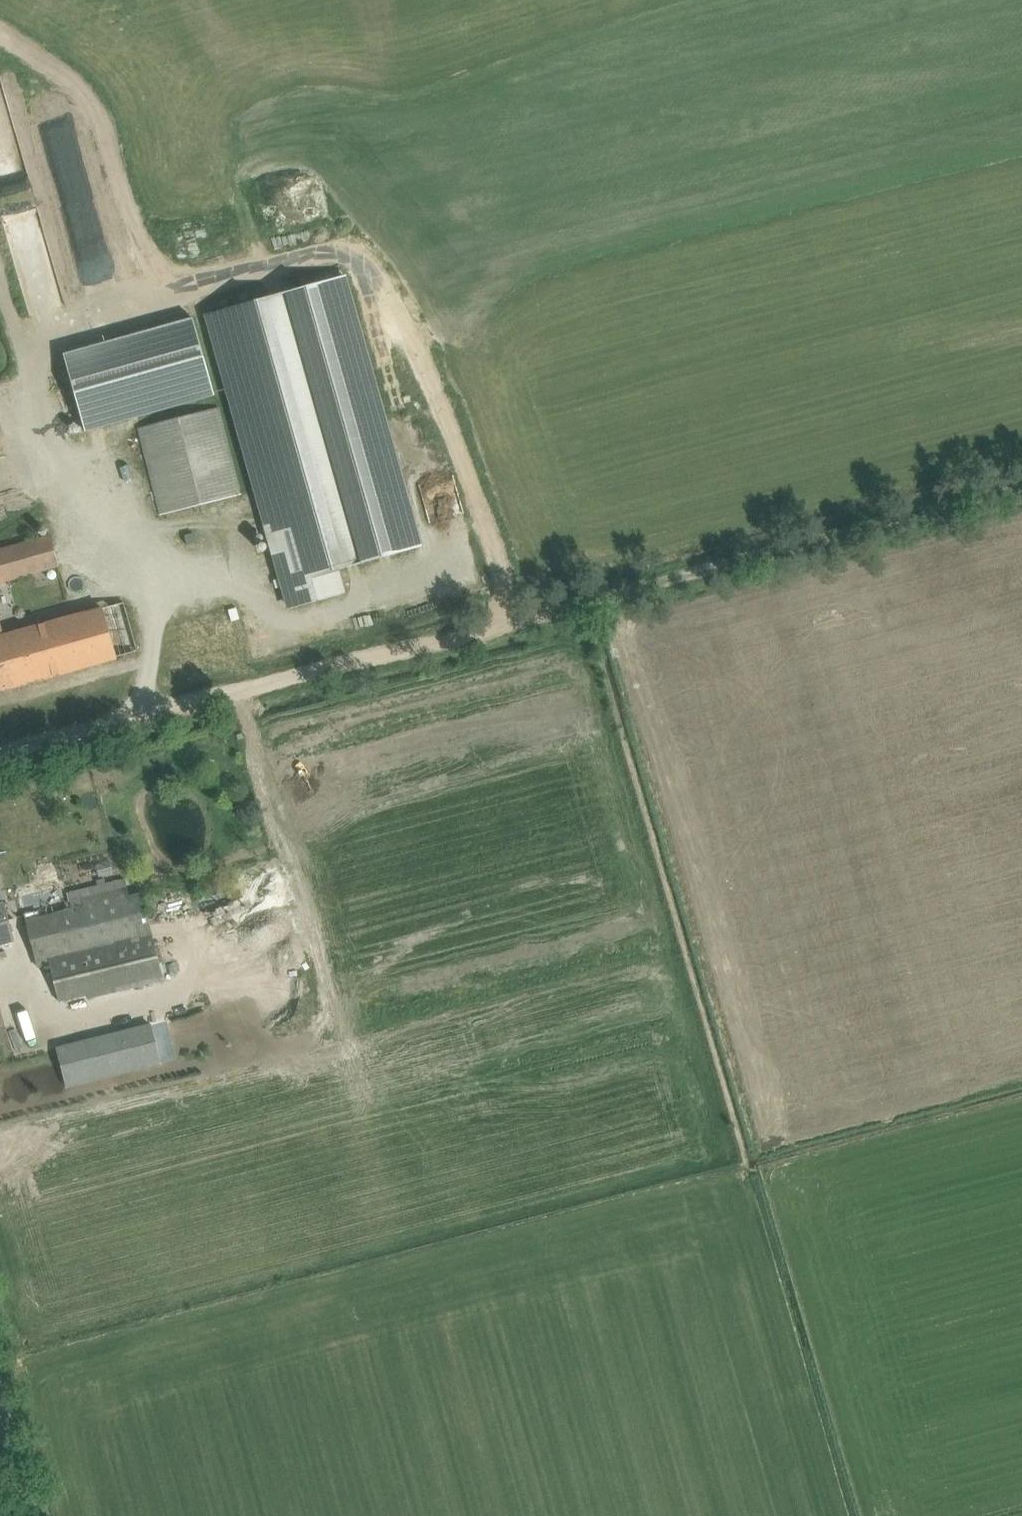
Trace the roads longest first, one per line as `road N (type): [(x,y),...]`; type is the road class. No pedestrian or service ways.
road 1 (track): [(224,688),(1021,481)]
road 2 (unclassified): [(0,749),(224,688)]

